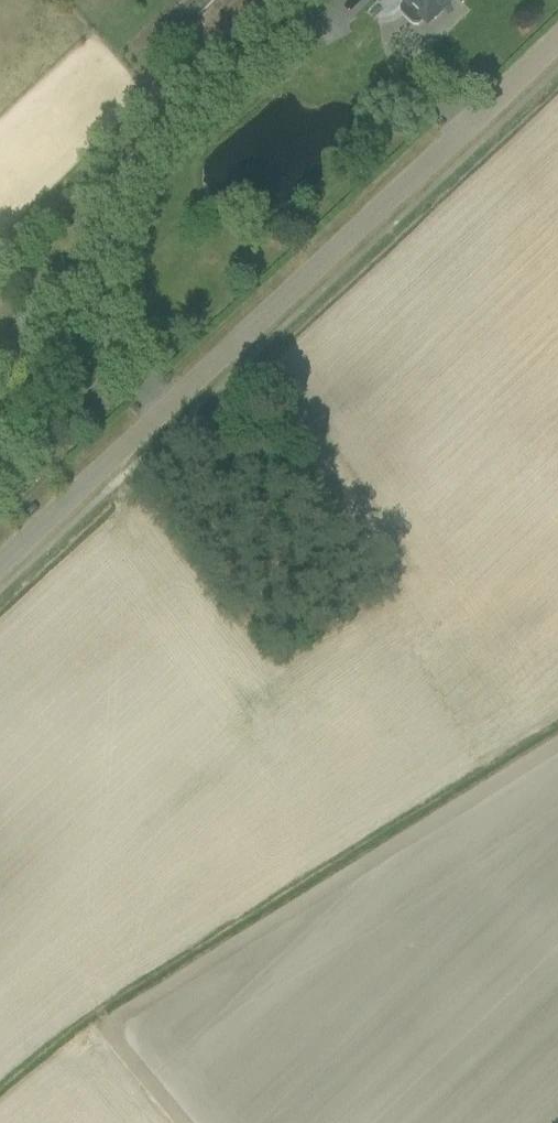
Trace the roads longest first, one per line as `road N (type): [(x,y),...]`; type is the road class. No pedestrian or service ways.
road 1 (unclassified): [(557,37),(0,560)]

